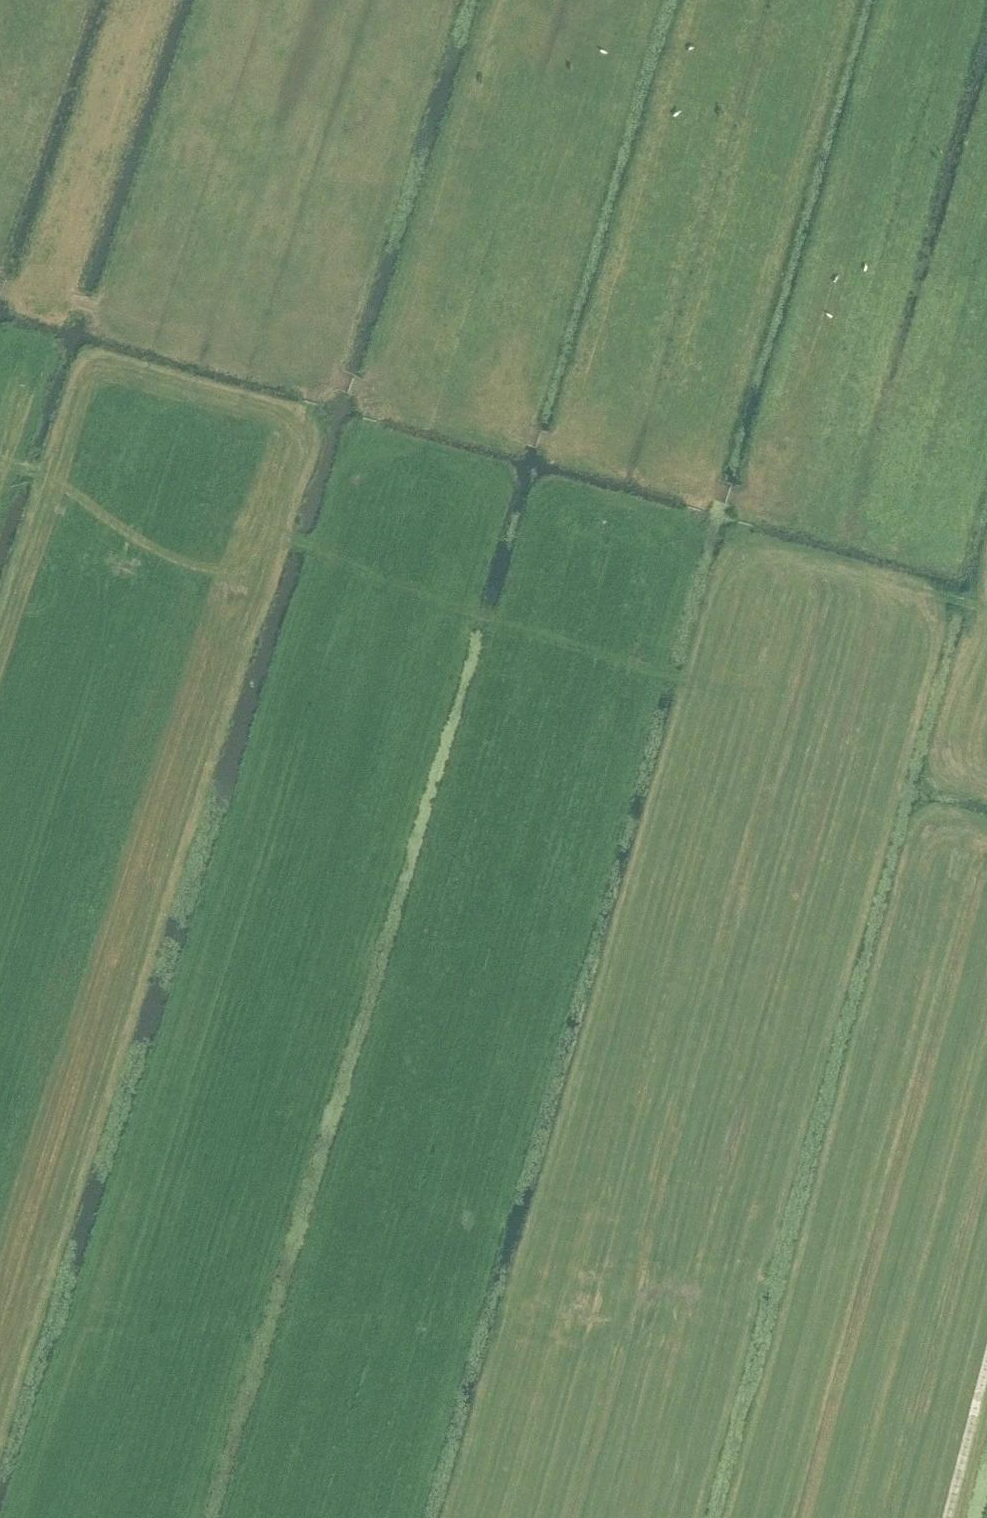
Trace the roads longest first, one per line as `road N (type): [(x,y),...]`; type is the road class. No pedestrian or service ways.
road 1 (track): [(986,1375),(952,1517)]

